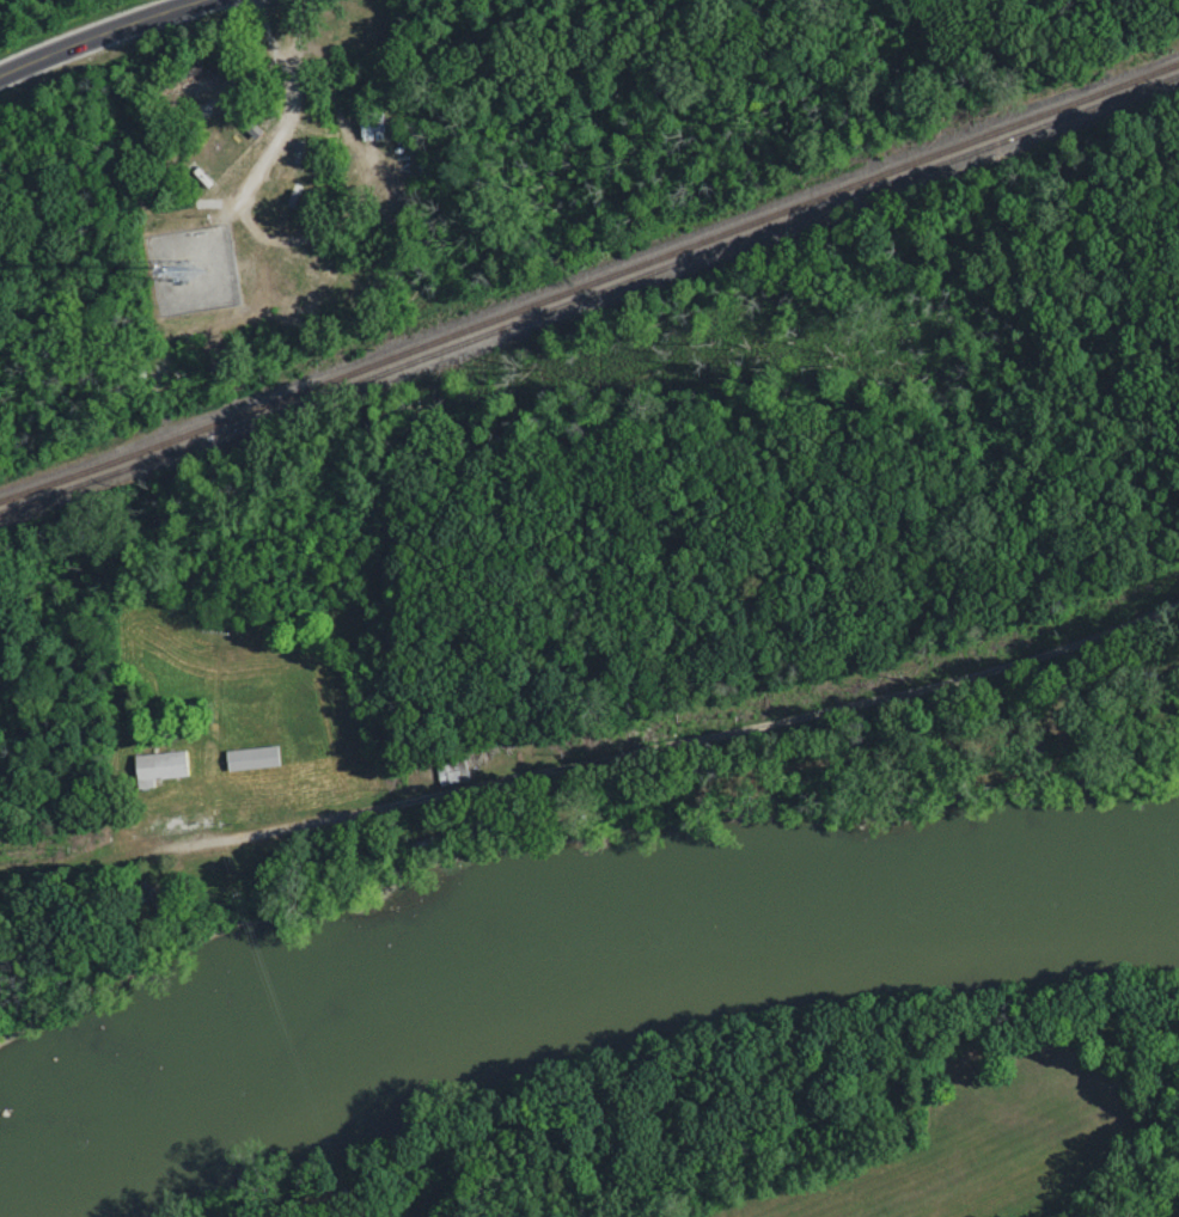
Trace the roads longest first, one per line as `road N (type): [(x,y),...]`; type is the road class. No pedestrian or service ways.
road 1 (residential): [(0,860),(261,828),(898,705),(1007,679),(1178,610)]
road 2 (residential): [(260,0),(280,60),(285,109),(257,169),(248,238),(259,262),(281,273),(326,257),(350,191),(338,127),(304,67),(296,0)]
road 3 (secondary): [(0,68),(155,0)]

